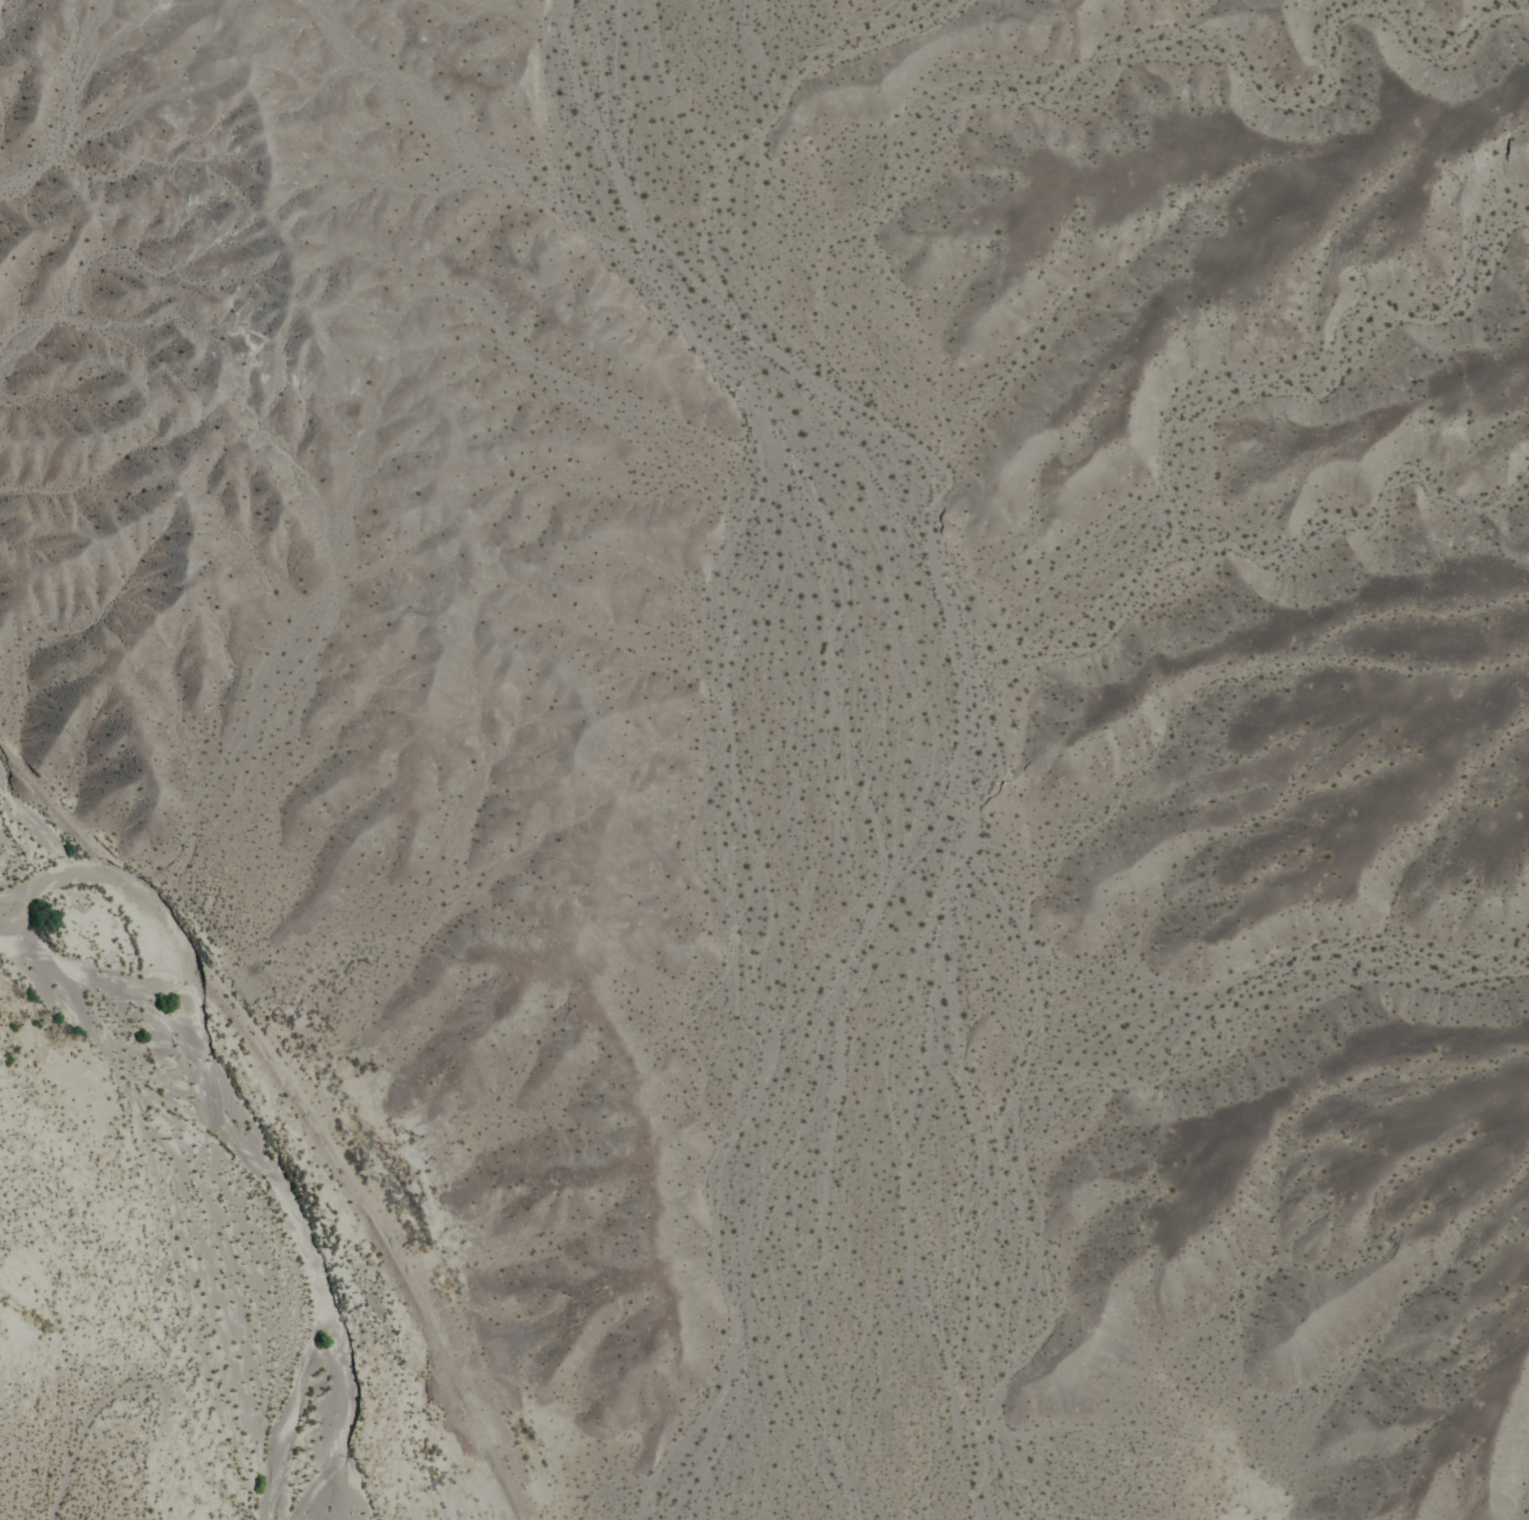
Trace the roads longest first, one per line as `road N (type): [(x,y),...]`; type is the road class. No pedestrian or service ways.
road 1 (track): [(1280,1519),(1211,1469),(1059,1427),(991,1392),(896,1292),(868,1220),(860,1136),(876,1003),(915,833),(925,647),(913,585),(843,448),(754,366),(651,232),(617,167),(593,92),(587,40),(596,0)]

